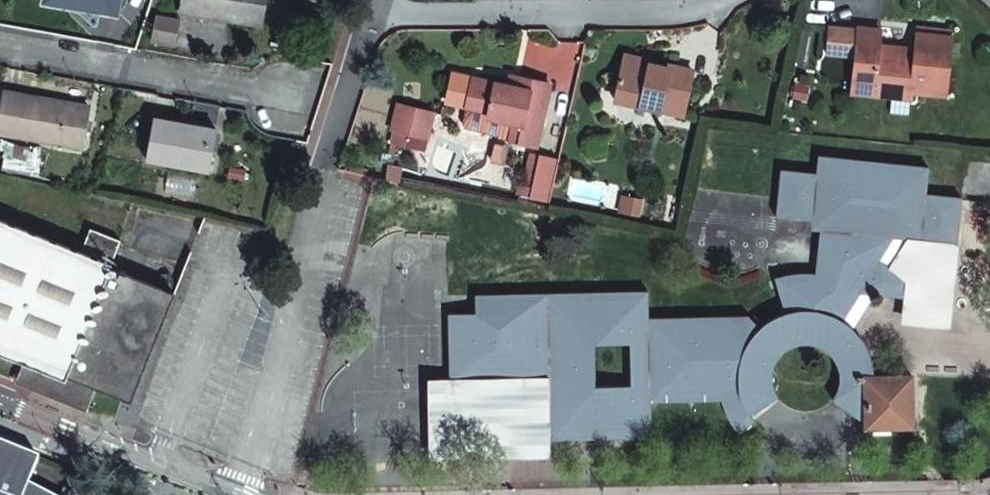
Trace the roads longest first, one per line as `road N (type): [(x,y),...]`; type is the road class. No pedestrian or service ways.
road 1 (residential): [(719,0),(625,11),(380,2)]
road 2 (residential): [(288,93),(0,40)]
road 3 (residential): [(0,399),(233,494)]

